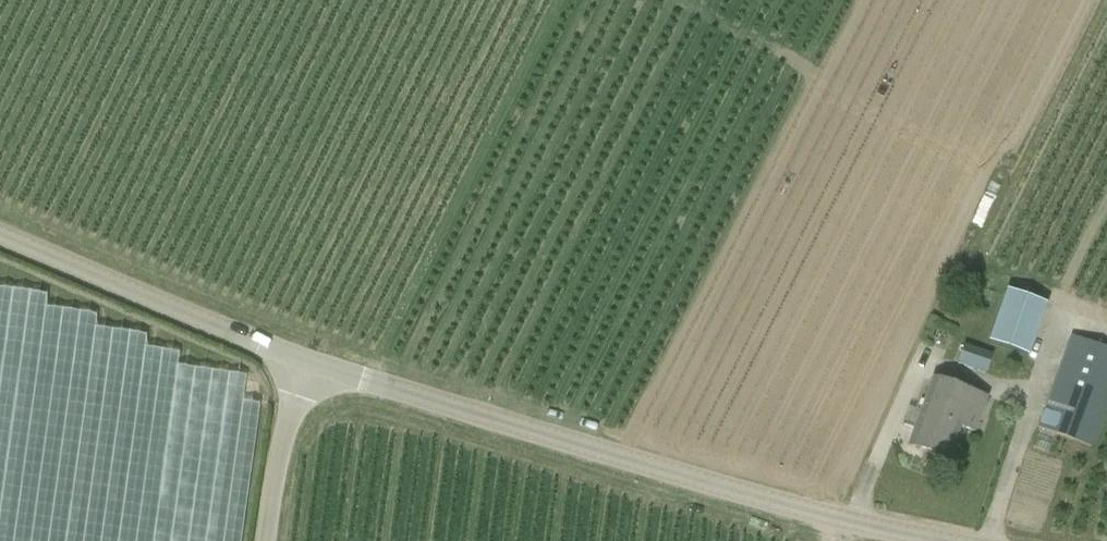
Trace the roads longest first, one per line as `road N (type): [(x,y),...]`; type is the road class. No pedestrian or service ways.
road 1 (tertiary): [(837,518),(301,360)]
road 2 (tertiary): [(301,360),(0,235)]
road 3 (unclassified): [(267,540),(301,360)]

